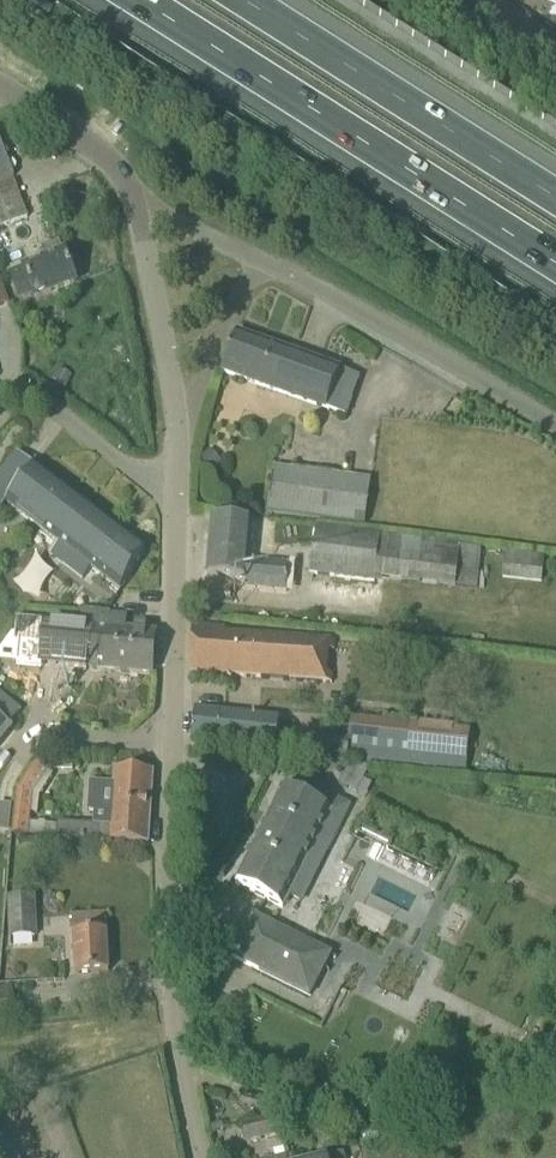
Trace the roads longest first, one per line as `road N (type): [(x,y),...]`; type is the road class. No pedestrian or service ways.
road 1 (unclassified): [(192,1157),(162,1018),(155,900),(175,506)]
road 2 (motorway): [(141,0),(555,265)]
road 3 (motorway): [(555,196),(245,0)]
road 4 (unclassified): [(555,420),(253,256)]
road 5 (unclassified): [(180,435),(129,192)]
road 6 (residential): [(0,393),(57,415),(175,506)]
road 7 (unclassified): [(180,435),(253,256)]
road 8 (unclassified): [(129,192),(94,148),(0,87)]
road 9 (unclassified): [(253,256),(129,192)]

